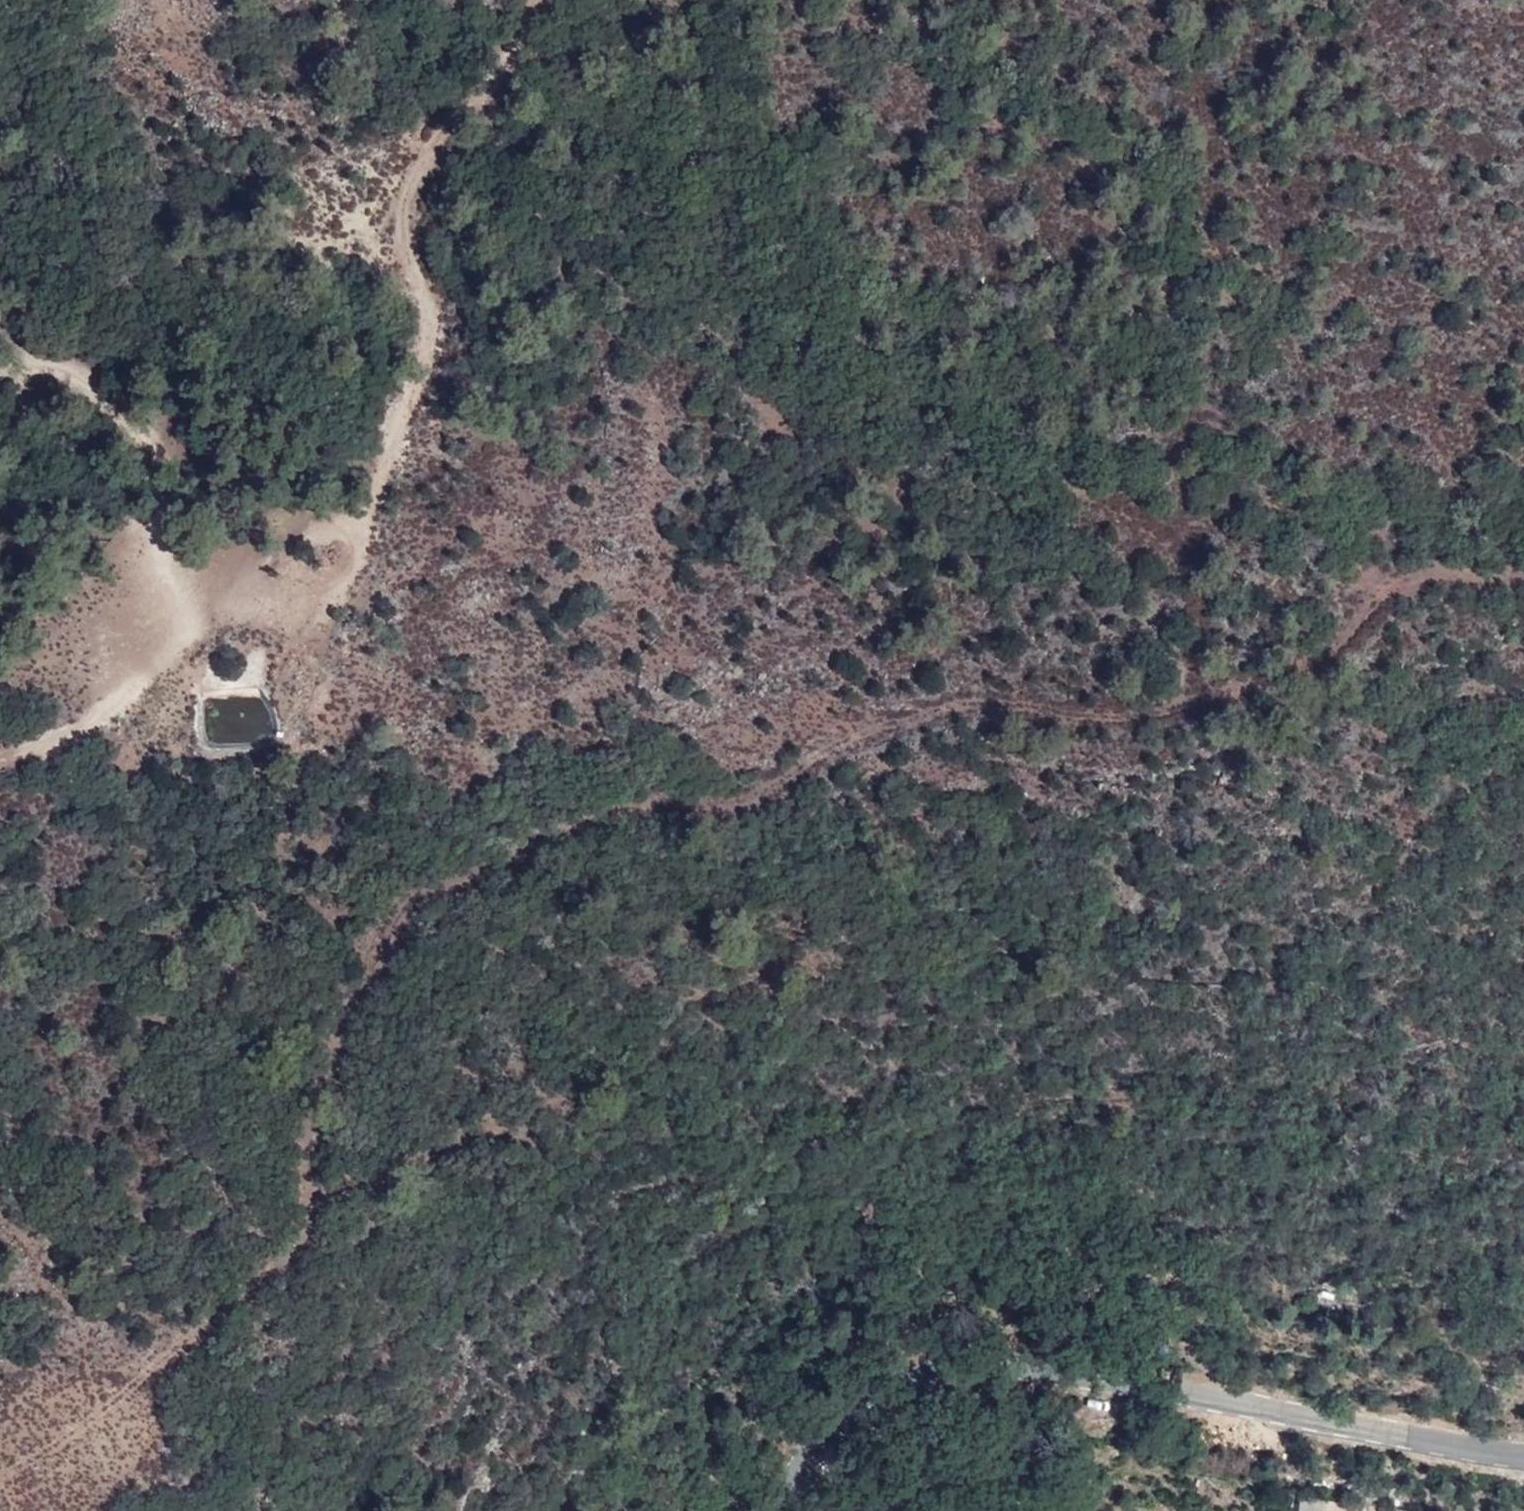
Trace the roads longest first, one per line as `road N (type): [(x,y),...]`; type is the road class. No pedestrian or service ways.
road 1 (tertiary): [(775,1510),(823,1430),(874,1380),(953,1365),(1250,1401),(1523,1451)]
road 2 (track): [(188,617),(287,617),(354,571),(374,488),(426,347),(428,308),(402,245),(407,204),(423,155),(487,84),(539,0)]
road 3 (track): [(0,761),(134,683),(188,617)]

